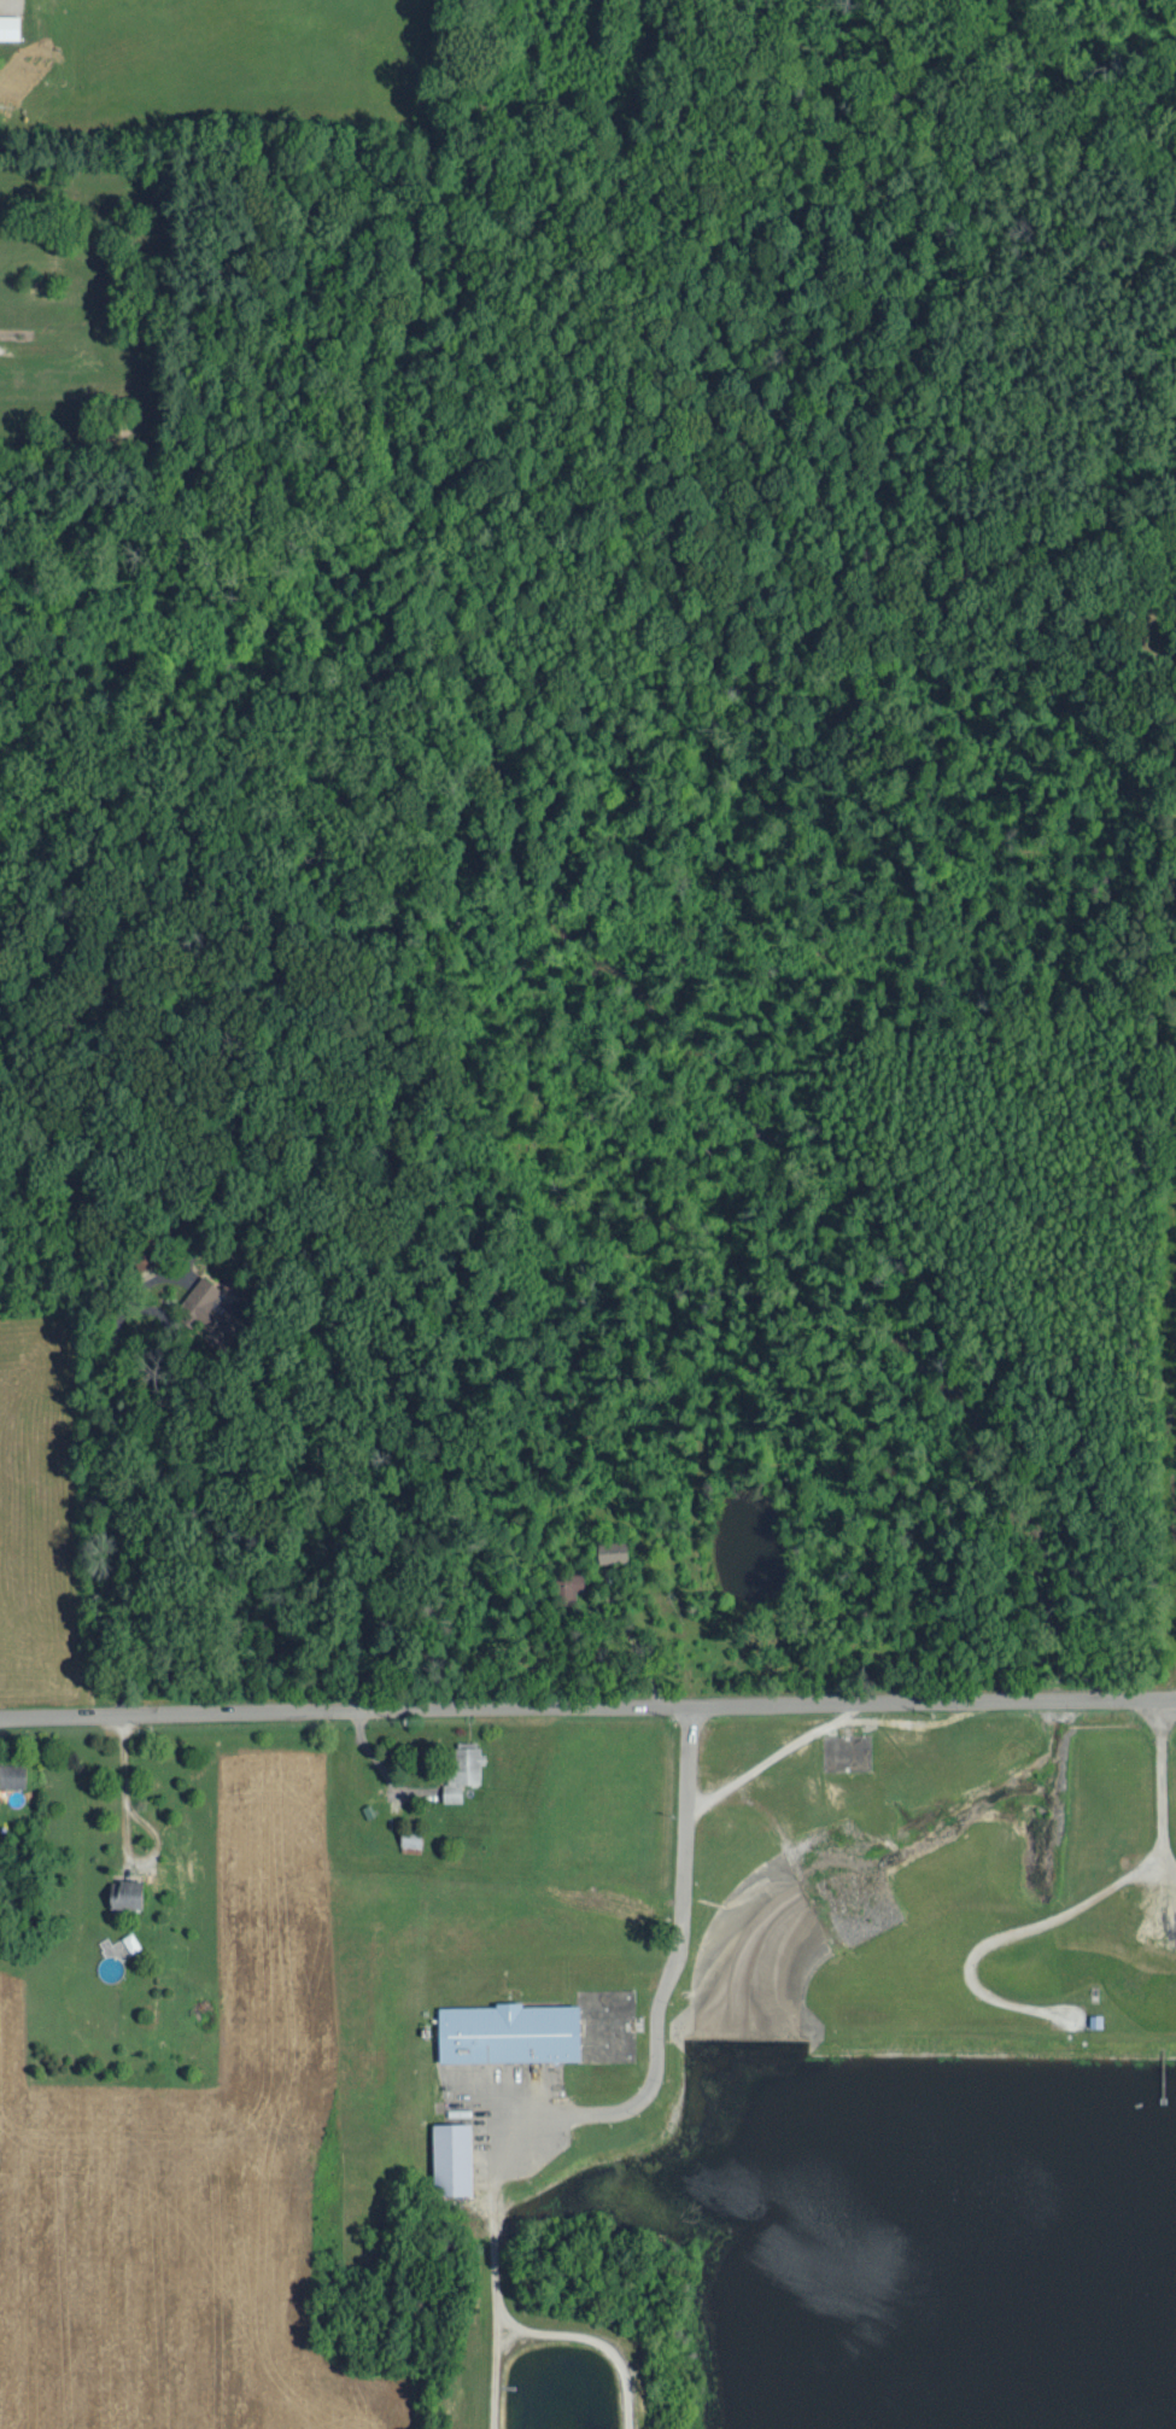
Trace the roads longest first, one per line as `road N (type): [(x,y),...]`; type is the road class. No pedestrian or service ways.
road 1 (residential): [(0,1717),(1175,1697)]

